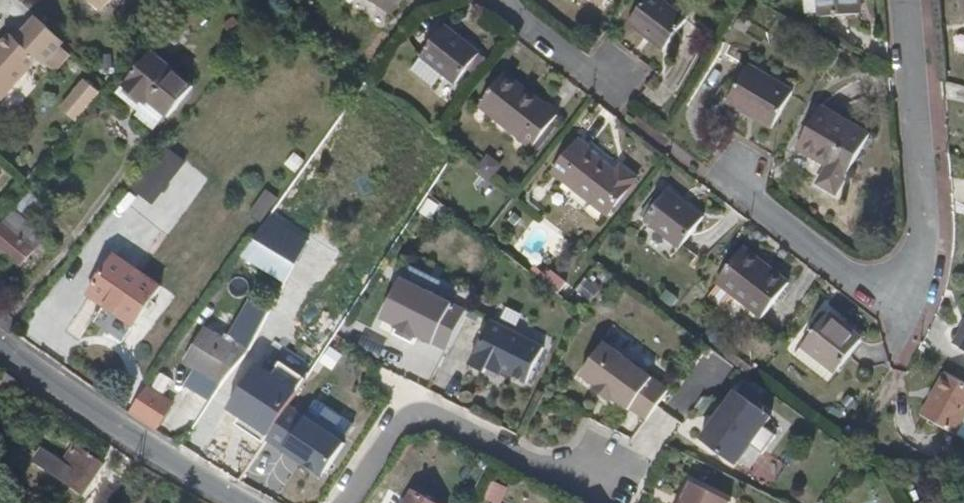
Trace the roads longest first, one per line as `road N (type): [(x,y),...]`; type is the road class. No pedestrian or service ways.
road 1 (residential): [(741,172),(754,200),(853,281),(883,291),(909,281),(924,239),(909,0)]
road 2 (residential): [(347,502),(398,423),(413,416),(449,422),(554,471),(606,472)]
road 3 (residential): [(239,502),(0,341)]
road 4 (residential): [(504,0),(514,16),(586,70),(616,75)]

